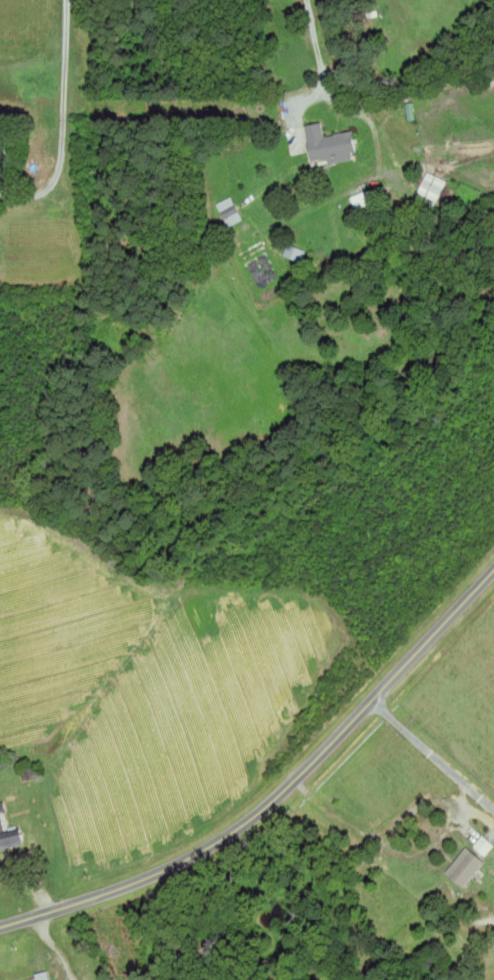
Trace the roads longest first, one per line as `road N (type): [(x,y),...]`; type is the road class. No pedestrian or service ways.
road 1 (residential): [(0,926),(170,867),(241,826),(287,788),(493,569)]

